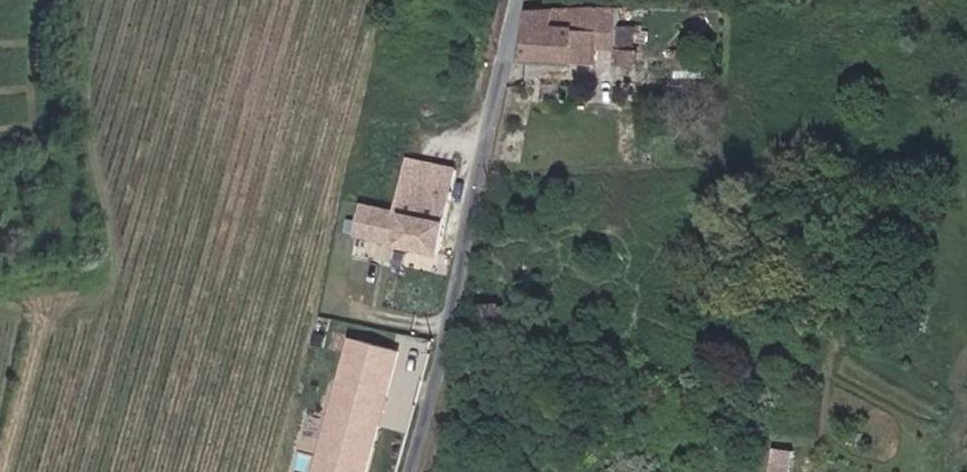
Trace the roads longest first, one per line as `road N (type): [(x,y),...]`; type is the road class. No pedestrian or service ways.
road 1 (unclassified): [(413,471),(524,0)]

